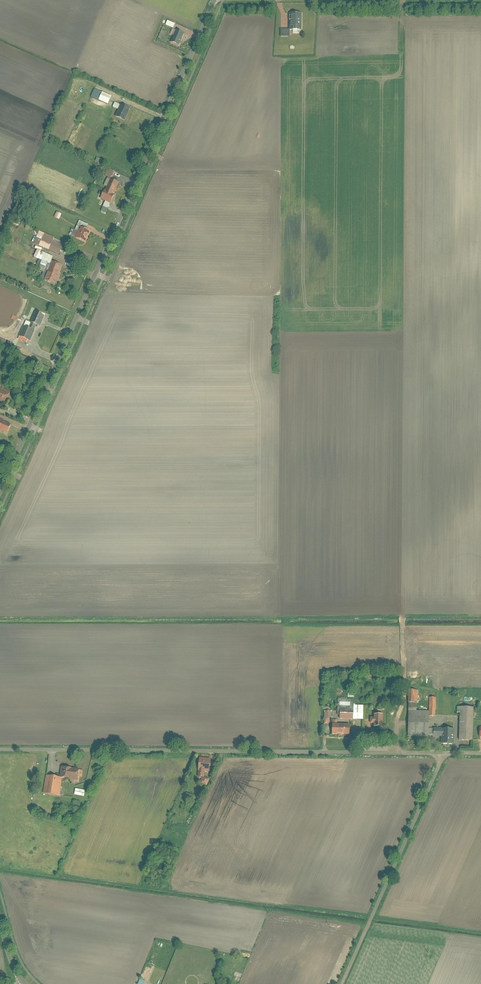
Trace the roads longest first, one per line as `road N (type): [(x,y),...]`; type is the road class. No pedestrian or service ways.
road 1 (tertiary): [(215,0),(0,496)]
road 2 (unclassified): [(0,746),(437,753)]
road 3 (unclassified): [(437,753),(336,983)]

